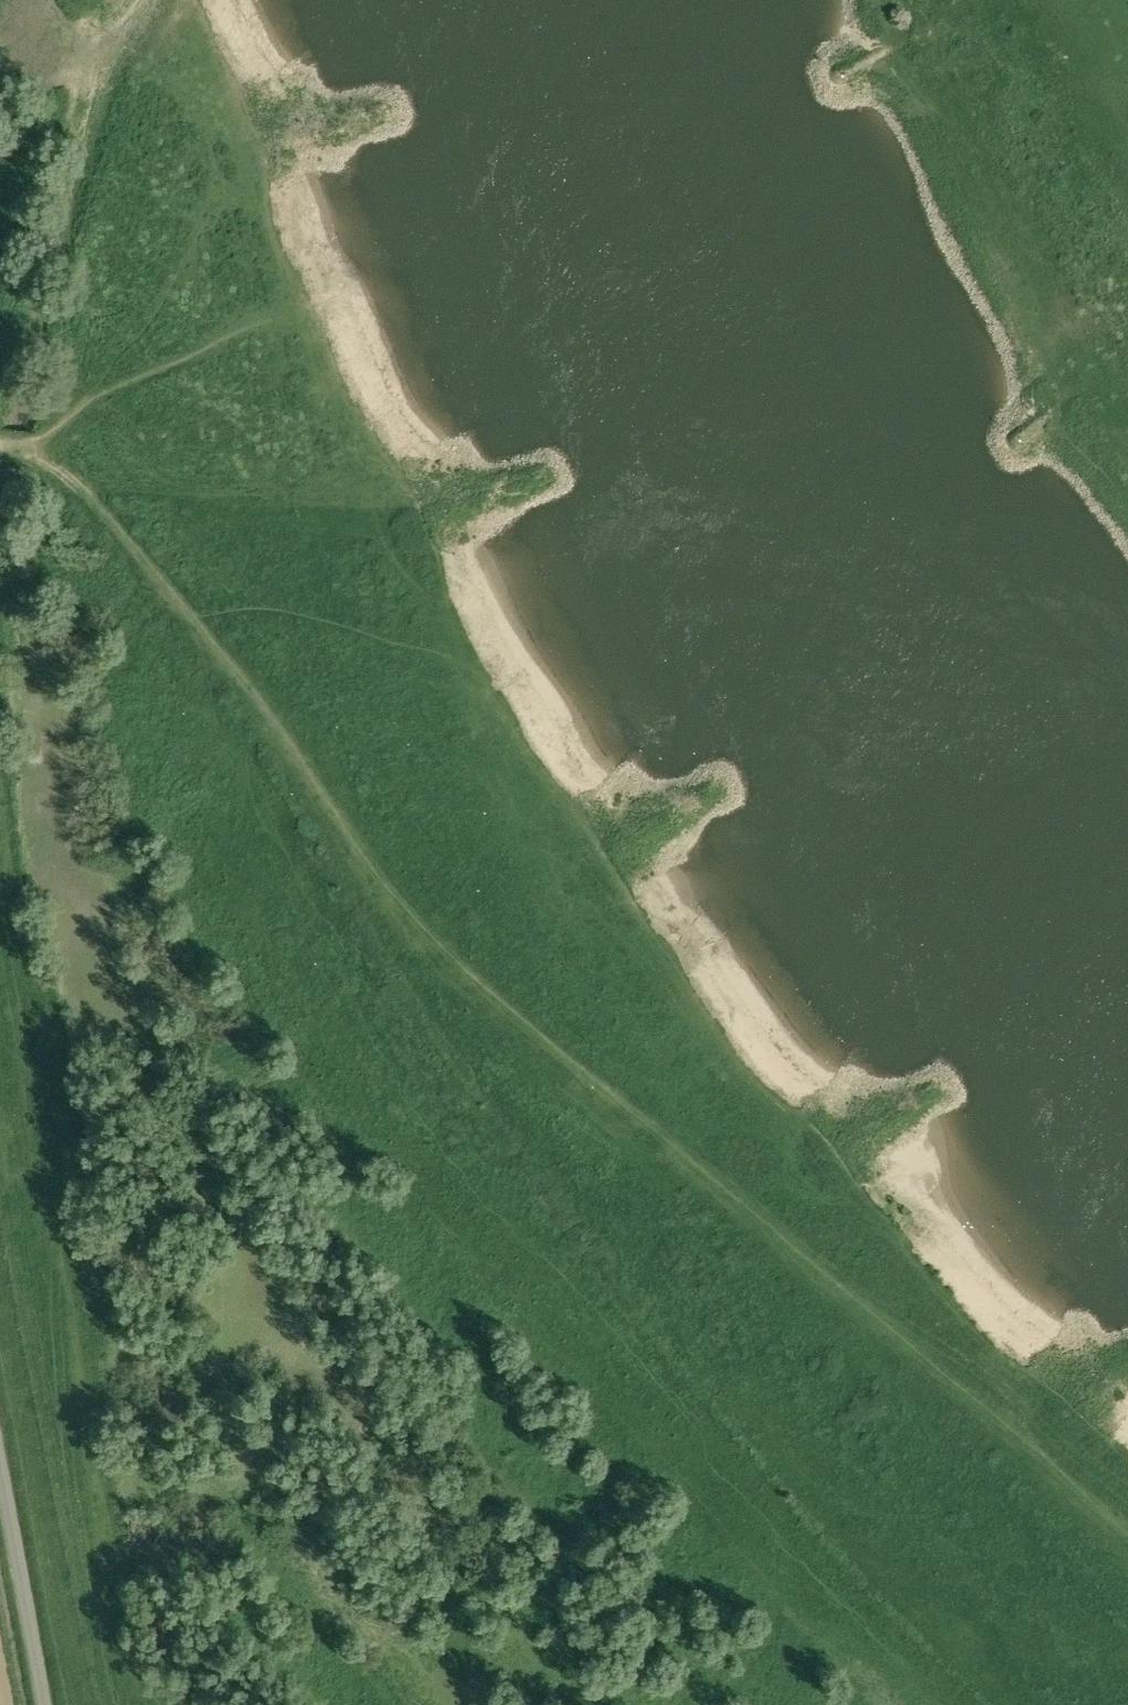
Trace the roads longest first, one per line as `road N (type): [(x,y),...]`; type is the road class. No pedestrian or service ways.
road 1 (track): [(0,444),(50,464),(132,538),(377,862),(1127,1539)]
road 2 (unclassified): [(44,1704),(0,1475)]

